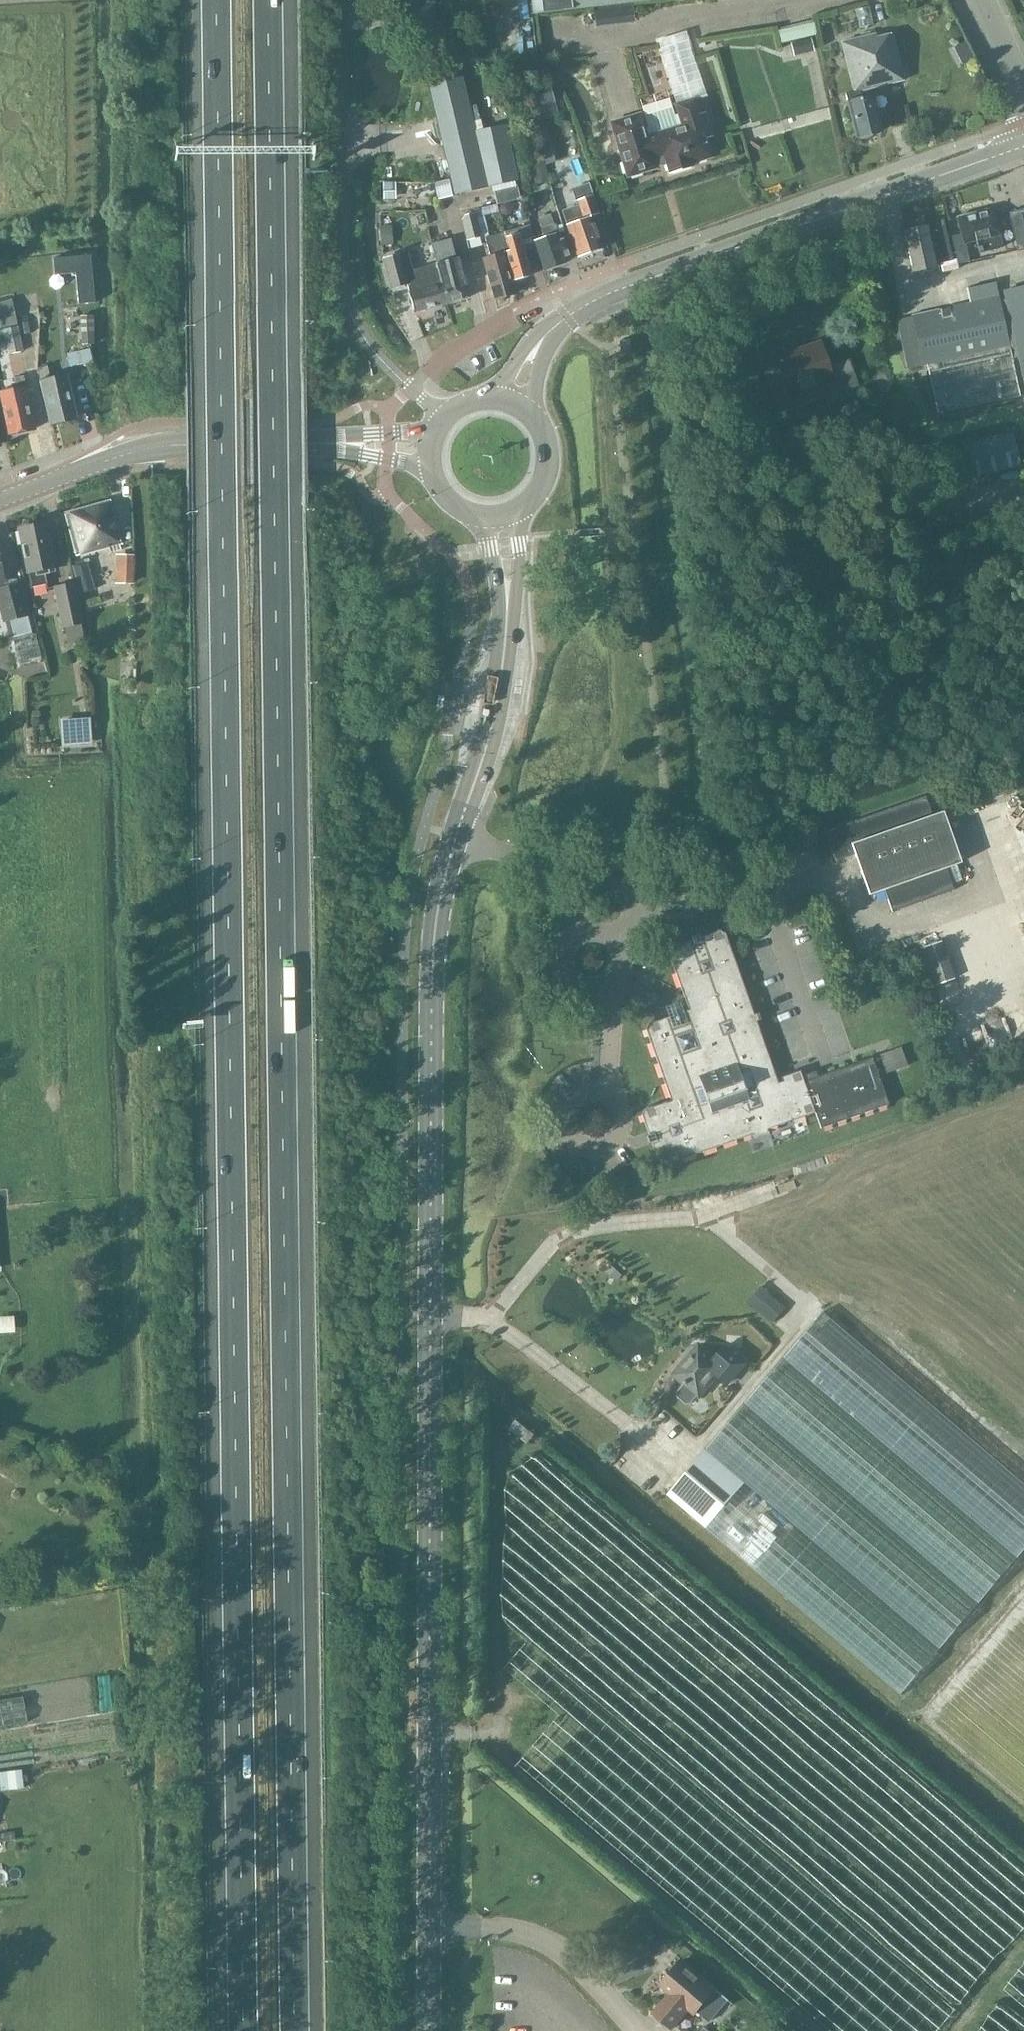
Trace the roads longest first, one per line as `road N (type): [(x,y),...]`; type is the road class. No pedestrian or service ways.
road 1 (motorway): [(216,0),(244,2030)]
road 2 (motorway): [(296,2030),(269,0)]
road 3 (tertiary): [(430,2030),(435,945),(457,837)]
road 4 (track): [(823,2030),(502,1755),(493,1735),(496,1408)]
road 5 (tertiary): [(1023,146),(569,314),(543,338),(509,400)]
road 6 (unclassified): [(340,0),(349,303),(376,354),(445,418)]
road 7 (tertiary): [(0,501),(155,446),(337,443)]
road 8 (tertiary): [(457,837),(493,726),(506,653),(501,517)]
road 9 (unclassified): [(639,902),(457,837)]
road 10 (tertiary): [(501,517),(540,490),(550,461),(537,419),(509,400)]

